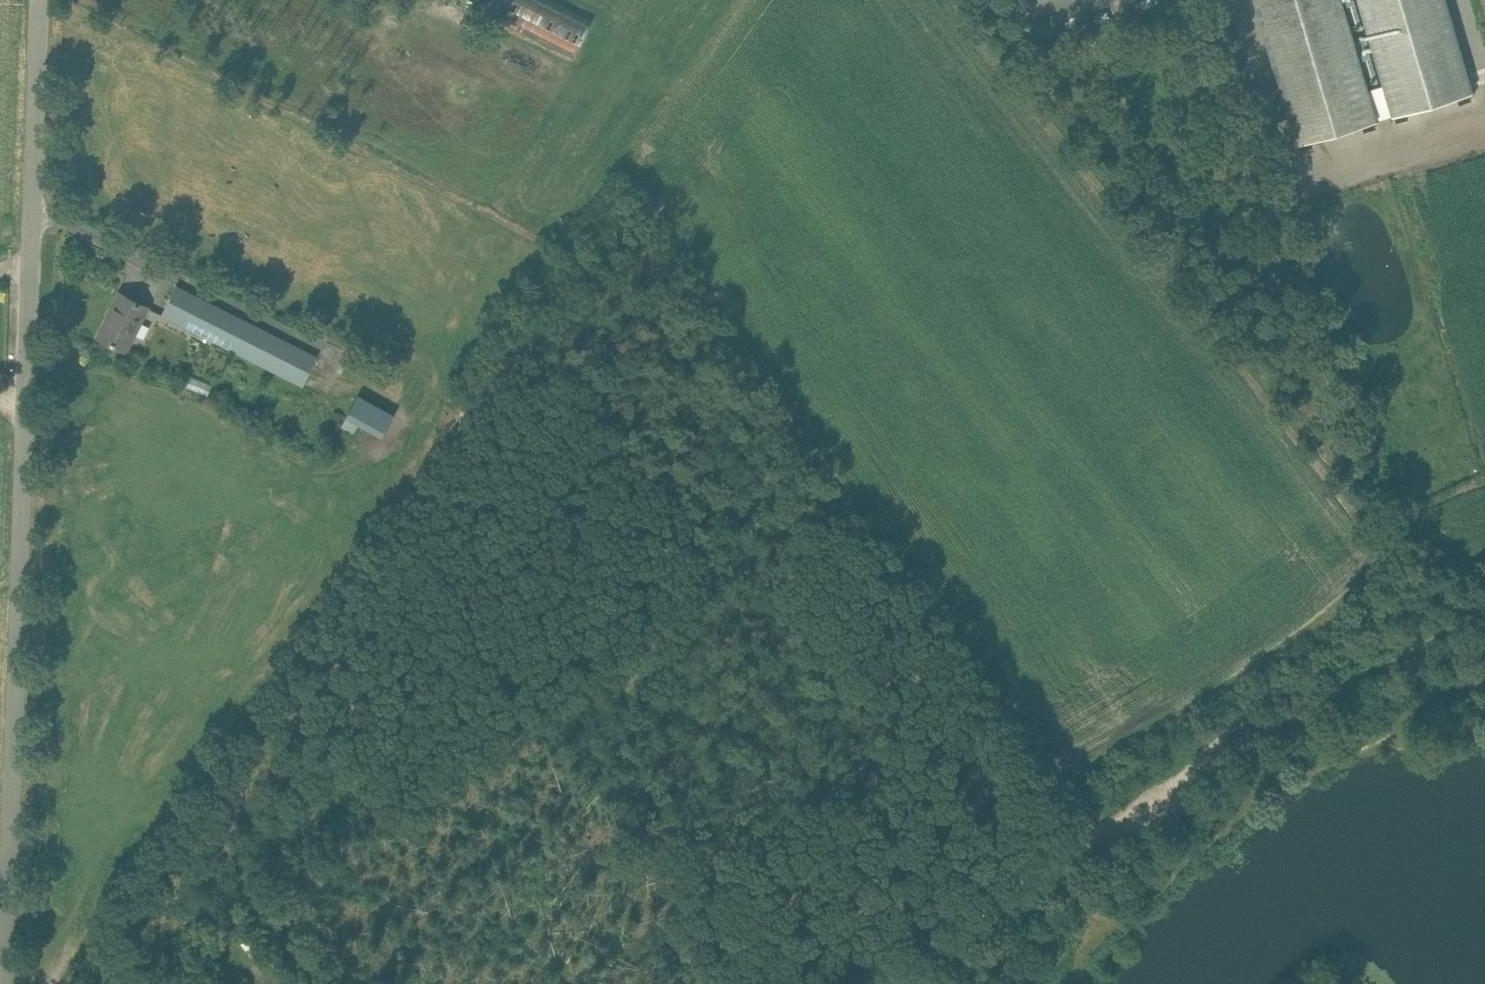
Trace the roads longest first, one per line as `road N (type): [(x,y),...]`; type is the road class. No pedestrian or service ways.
road 1 (unclassified): [(6,983),(40,0)]

